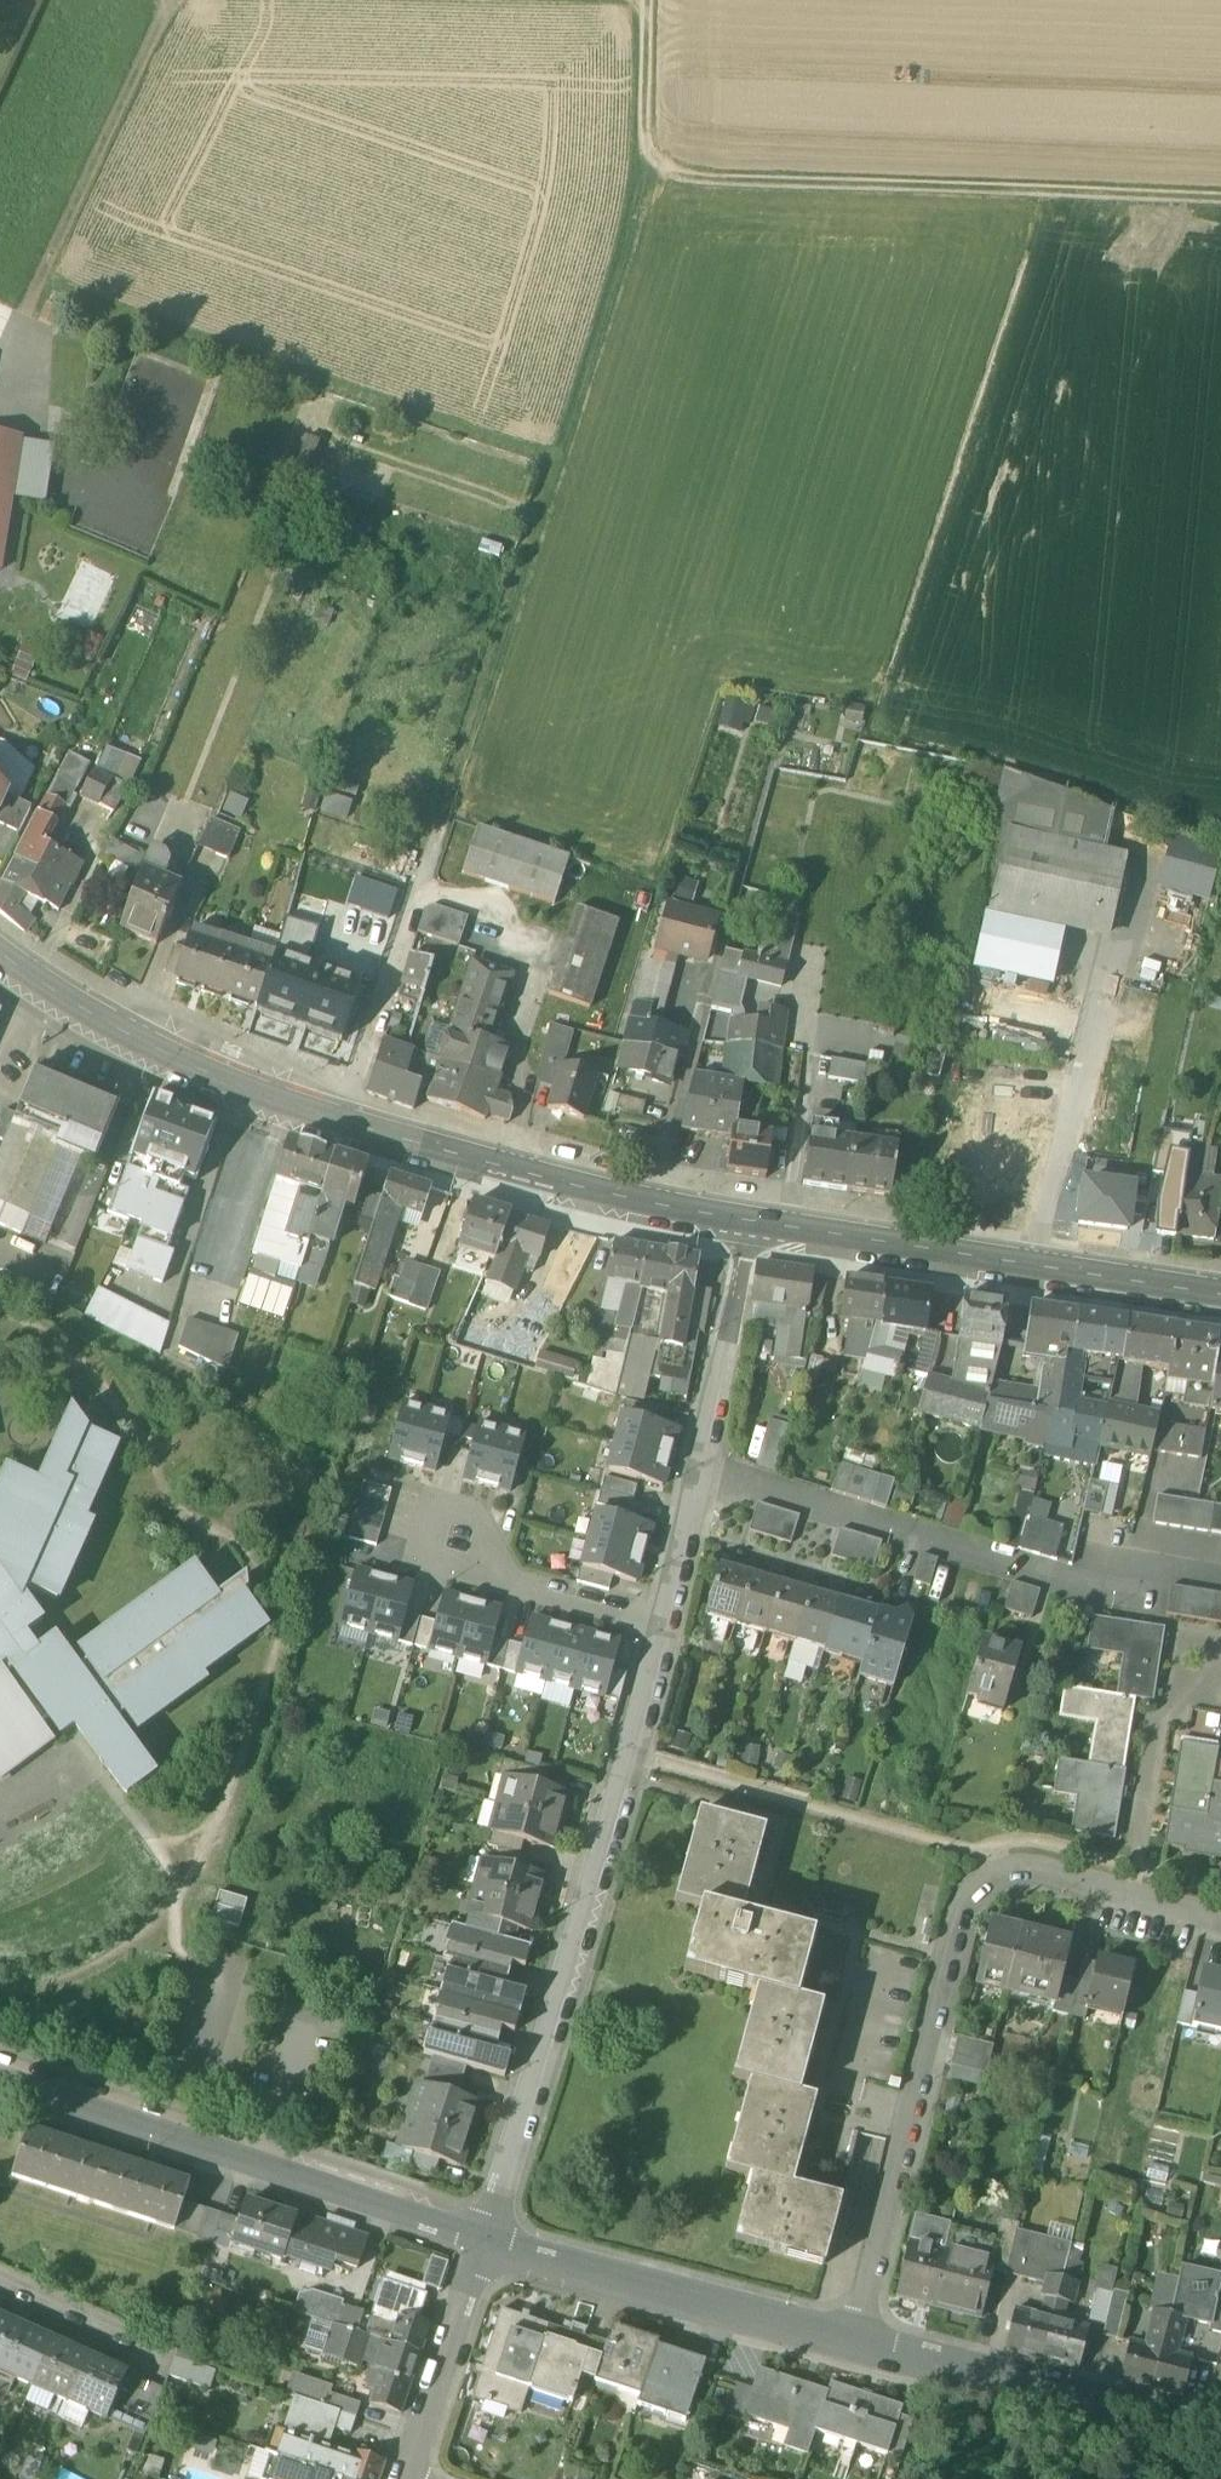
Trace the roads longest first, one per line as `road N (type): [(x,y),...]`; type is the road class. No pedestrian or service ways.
road 1 (secondary): [(0,968),(109,1031),(275,1101),(759,1233)]
road 2 (track): [(662,168),(426,879)]
road 3 (track): [(652,0),(650,128),(662,168),(703,180),(1220,198)]
road 4 (residential): [(854,2343),(969,1904),(997,1880),(1038,1874),(1220,1922)]
road 5 (residential): [(487,2236),(625,1786),(665,1619)]
road 6 (residential): [(705,1469),(1103,1592),(1111,1554),(1220,1570)]
road 7 (residential): [(487,2236),(0,2078)]
road 8 (secondary): [(759,1233),(1220,1306)]
road 9 (residential): [(854,2343),(487,2236)]
road 10 (residential): [(1220,2436),(854,2343)]
road 11 (track): [(177,0),(24,316)]
road 12 (residential): [(665,1619),(419,1551)]
road 13 (residential): [(410,2478),(487,2236)]
road 14 (residential): [(705,1469),(759,1233)]
road 15 (residential): [(0,2278),(150,2344)]
road 16 (residential): [(665,1619),(705,1469)]

